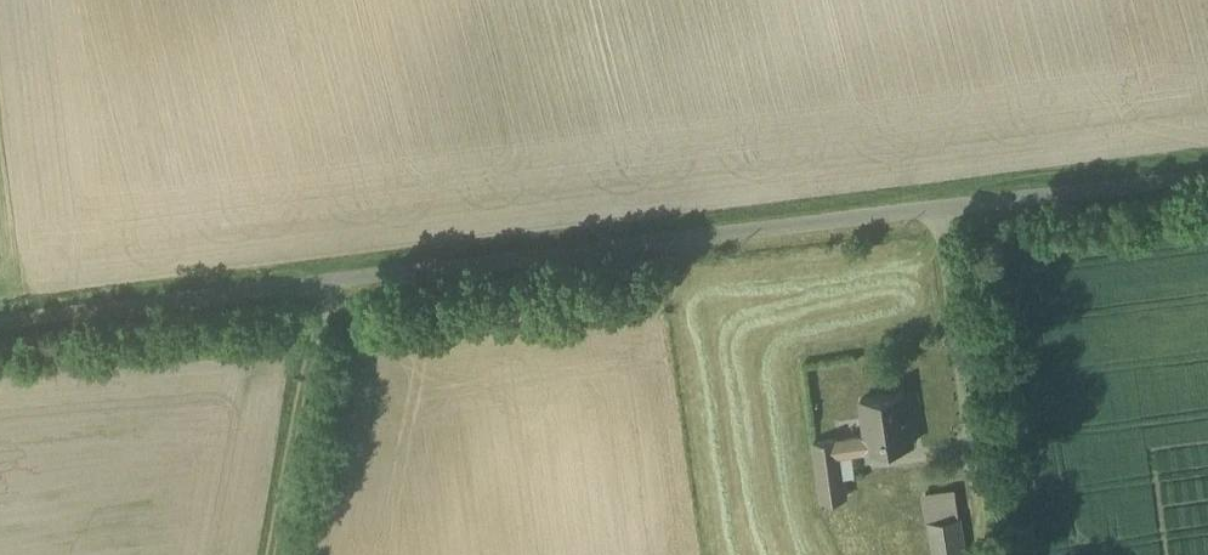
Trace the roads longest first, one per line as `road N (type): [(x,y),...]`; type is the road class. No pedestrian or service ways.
road 1 (unclassified): [(936,207),(322,288)]
road 2 (unclassified): [(936,207),(980,554)]
road 3 (unclassified): [(322,288),(0,327)]
road 4 (unclassified): [(1207,178),(936,207)]
road 5 (unclassified): [(322,288),(272,554)]

